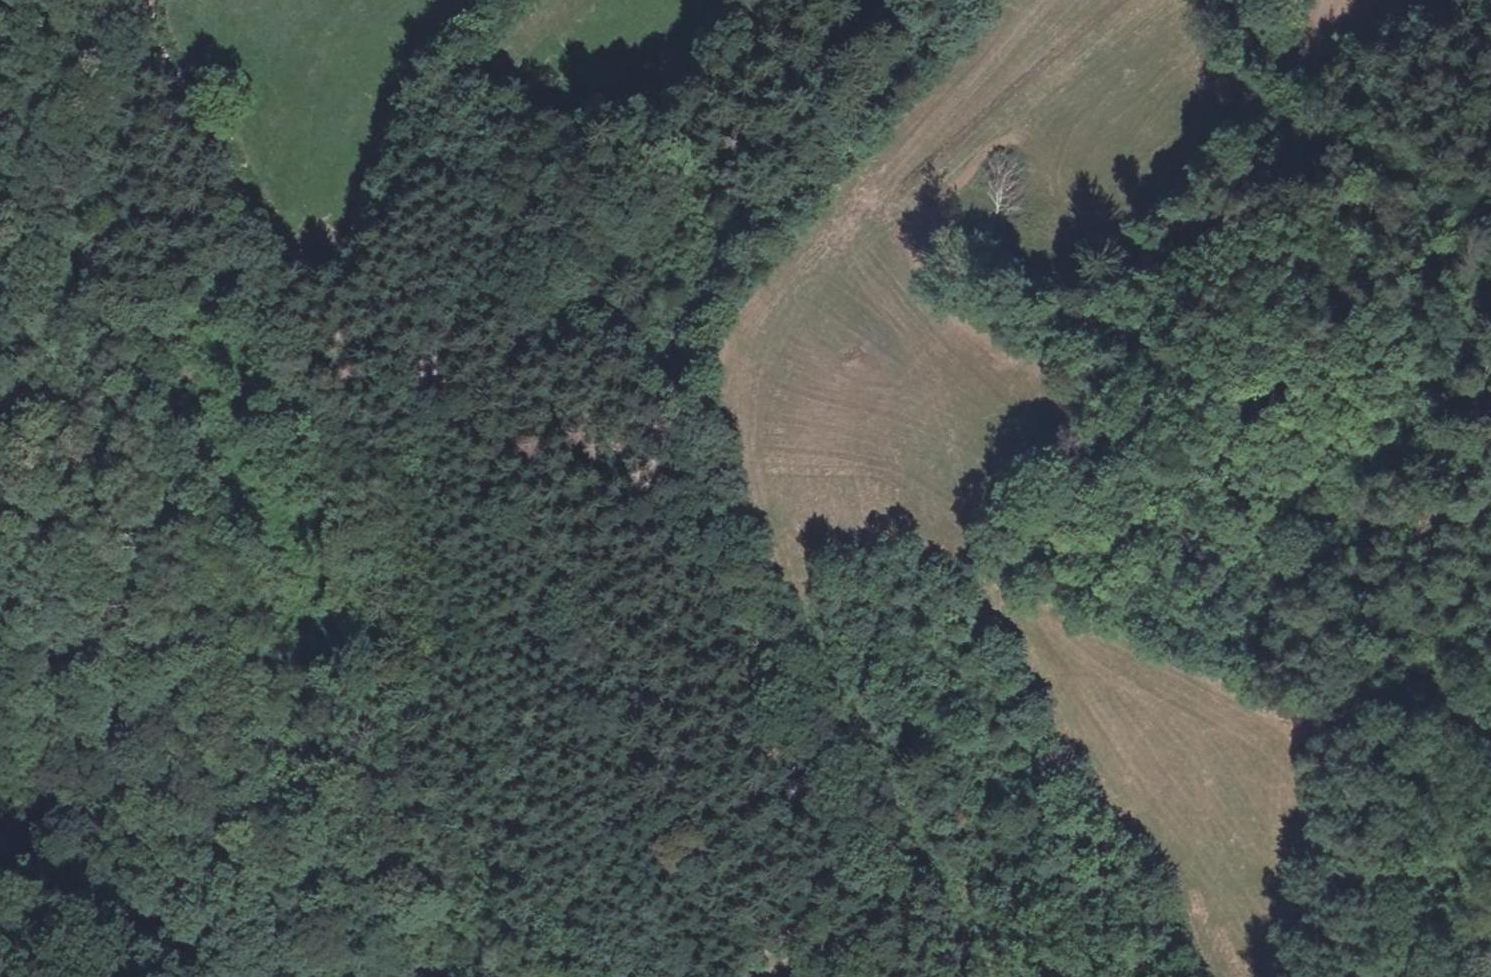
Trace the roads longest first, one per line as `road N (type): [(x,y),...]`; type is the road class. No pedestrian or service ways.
road 1 (track): [(125,0),(266,311),(414,822),(457,924),(492,976)]

